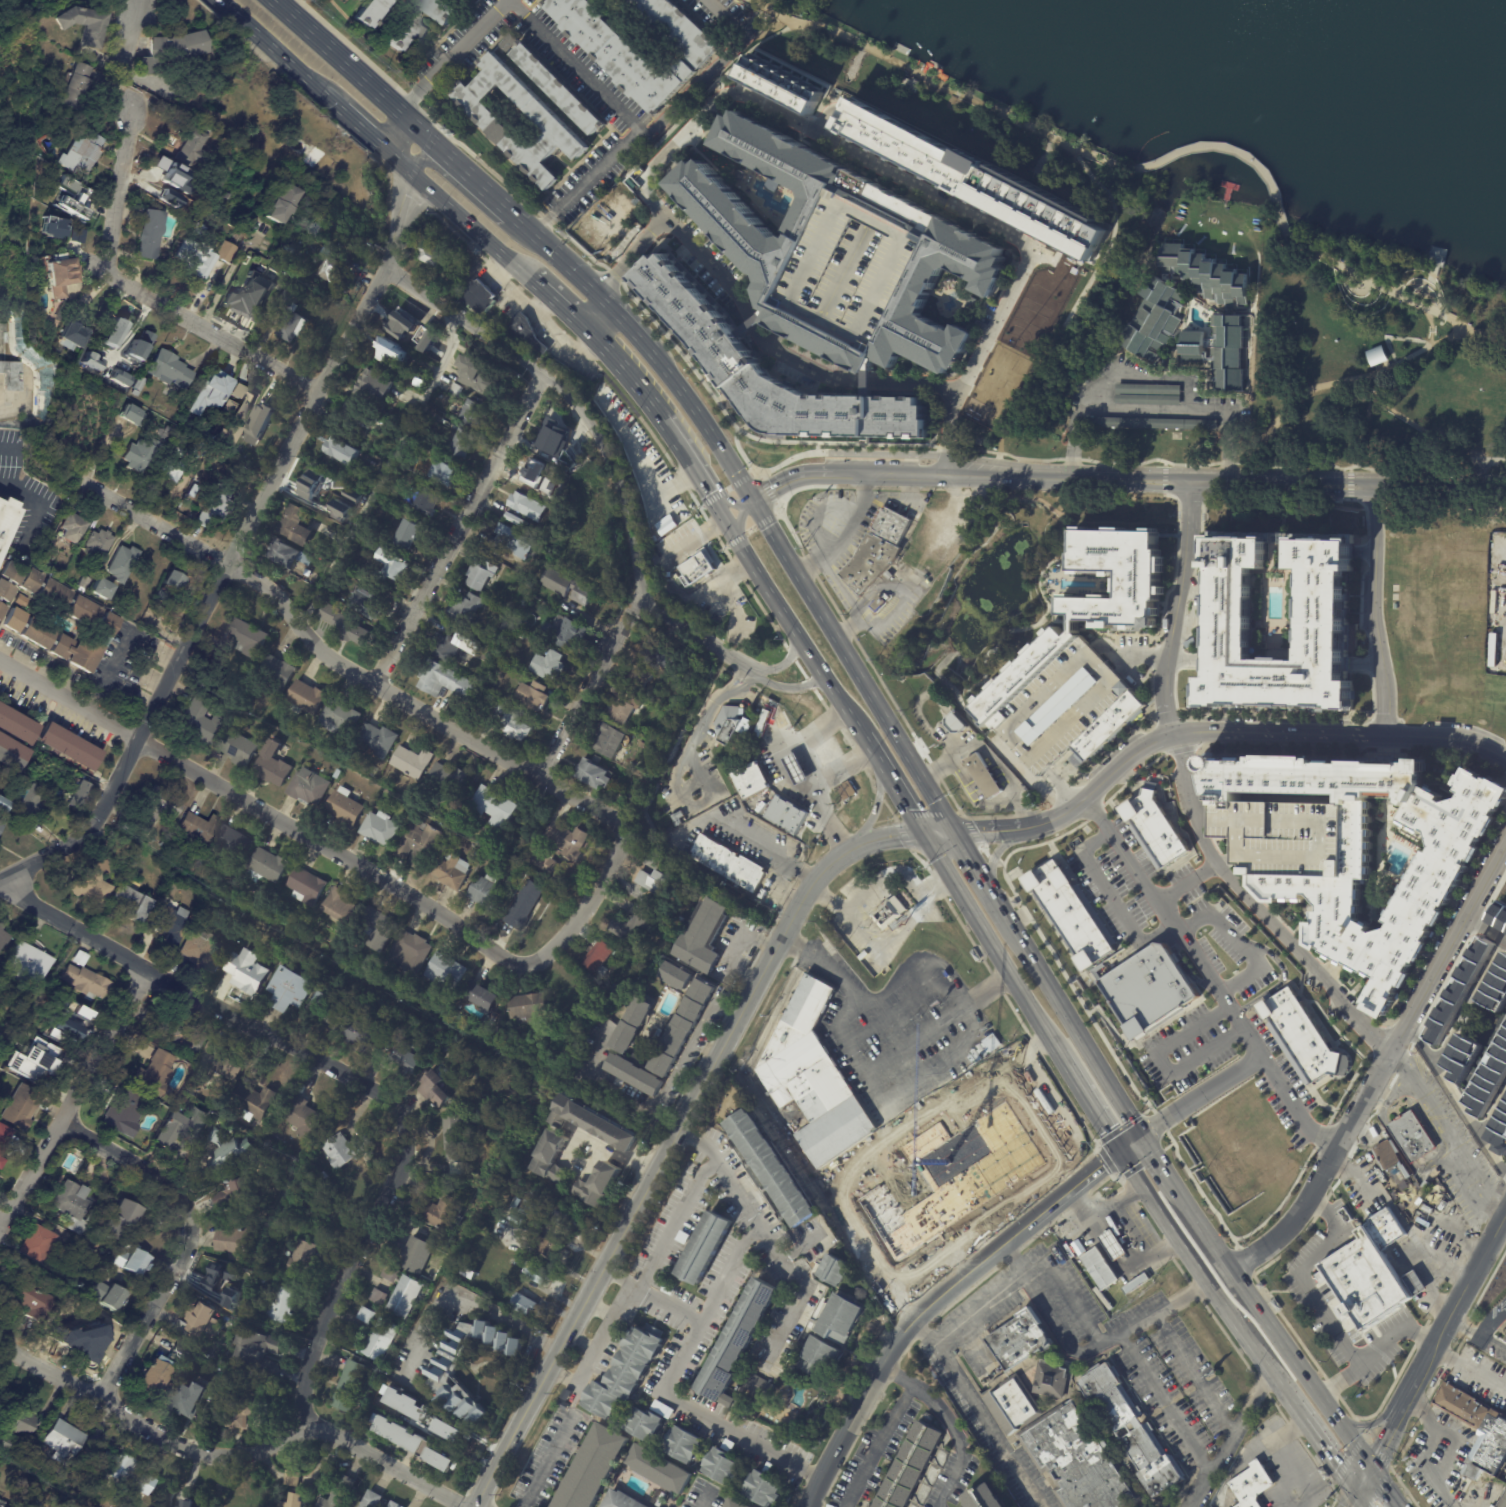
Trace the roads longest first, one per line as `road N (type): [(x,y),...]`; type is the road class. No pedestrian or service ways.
road 1 (residential): [(433,144),(409,173),(389,266),(99,818),(64,848),(0,881)]
road 2 (tertiary): [(920,833),(856,845),(811,887),(476,1506)]
road 3 (residential): [(0,885),(376,1092),(401,1118),(404,1159),(317,1335),(303,1432)]
road 4 (residential): [(83,480),(257,581),(334,660),(609,817),(621,832)]
road 5 (residential): [(0,660),(524,964)]
road 6 (residential): [(389,266),(567,390),(613,461),(643,588),(680,623),(754,668)]
road 7 (residential): [(0,1336),(188,1450),(240,1455),(303,1432),(332,1432),(469,1506)]
road 8 (residential): [(1505,761),(1440,739),(1190,734),(1145,748),(1064,816),(1015,831)]
road 9 (residential): [(1505,843),(1309,1202),(1269,1245),(1233,1268)]
road 10 (residential): [(1119,1149),(910,1324),(810,1506)]
road 11 (primary): [(957,833),(752,497)]
road 12 (residential): [(1178,736),(1199,831),(1215,861),(1392,1050)]
road 13 (residential): [(63,1123),(174,1188),(191,1218),(188,1250),(101,1401)]
road 14 (residential): [(544,374),(376,684)]
road 15 (residential): [(151,971),(0,1227)]
road 16 (primary): [(711,496),(854,728)]
road 17 (residential): [(1187,478),(1181,591),(1164,678),(1178,736)]
road 18 (primary): [(920,833),(1057,1049)]
road 19 (residential): [(1384,737),(1373,485)]
road 20 (primary): [(1140,1132),(1009,918)]
road 21 (residential): [(105,272),(322,391)]
road 22 (secondary): [(948,476),(1187,478)]
road 23 (residential): [(643,588),(540,777)]
road 24 (tertiary): [(1420,1372),(1505,1215)]
road 25 (primary): [(399,113),(268,0)]
road 26 (residential): [(621,832),(570,931),(524,964)]
road 27 (residential): [(134,109),(105,272)]
road 28 (primary): [(1321,1397),(1233,1268)]
road 29 (primary): [(409,173),(528,274)]
road 30 (primary): [(218,0),(332,103)]
road 31 (primary): [(1210,1282),(1289,1395)]
road 32 (primary): [(534,236),(433,144)]
road 33 (secondary): [(1237,481),(1373,485)]
road 34 (primary): [(584,326),(663,420)]

